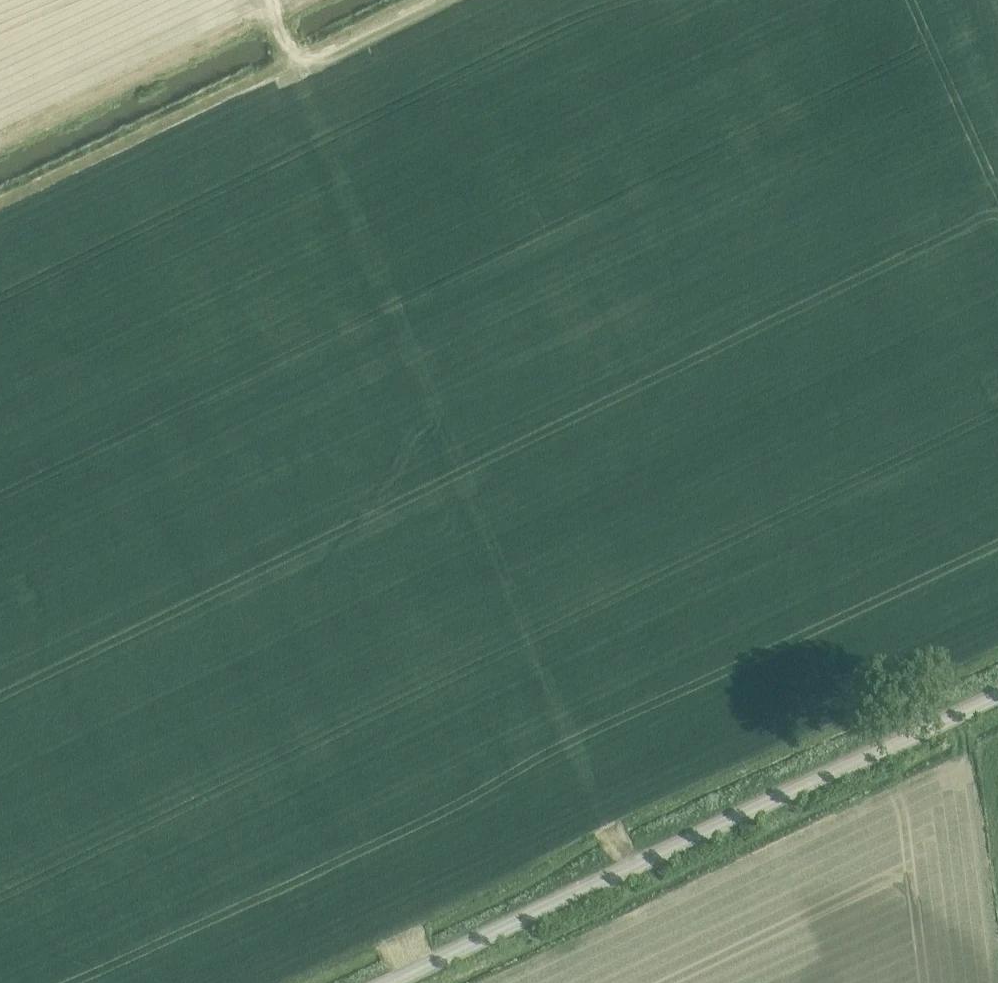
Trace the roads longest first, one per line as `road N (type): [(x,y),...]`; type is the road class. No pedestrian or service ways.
road 1 (unclassified): [(398,982),(997,696)]

